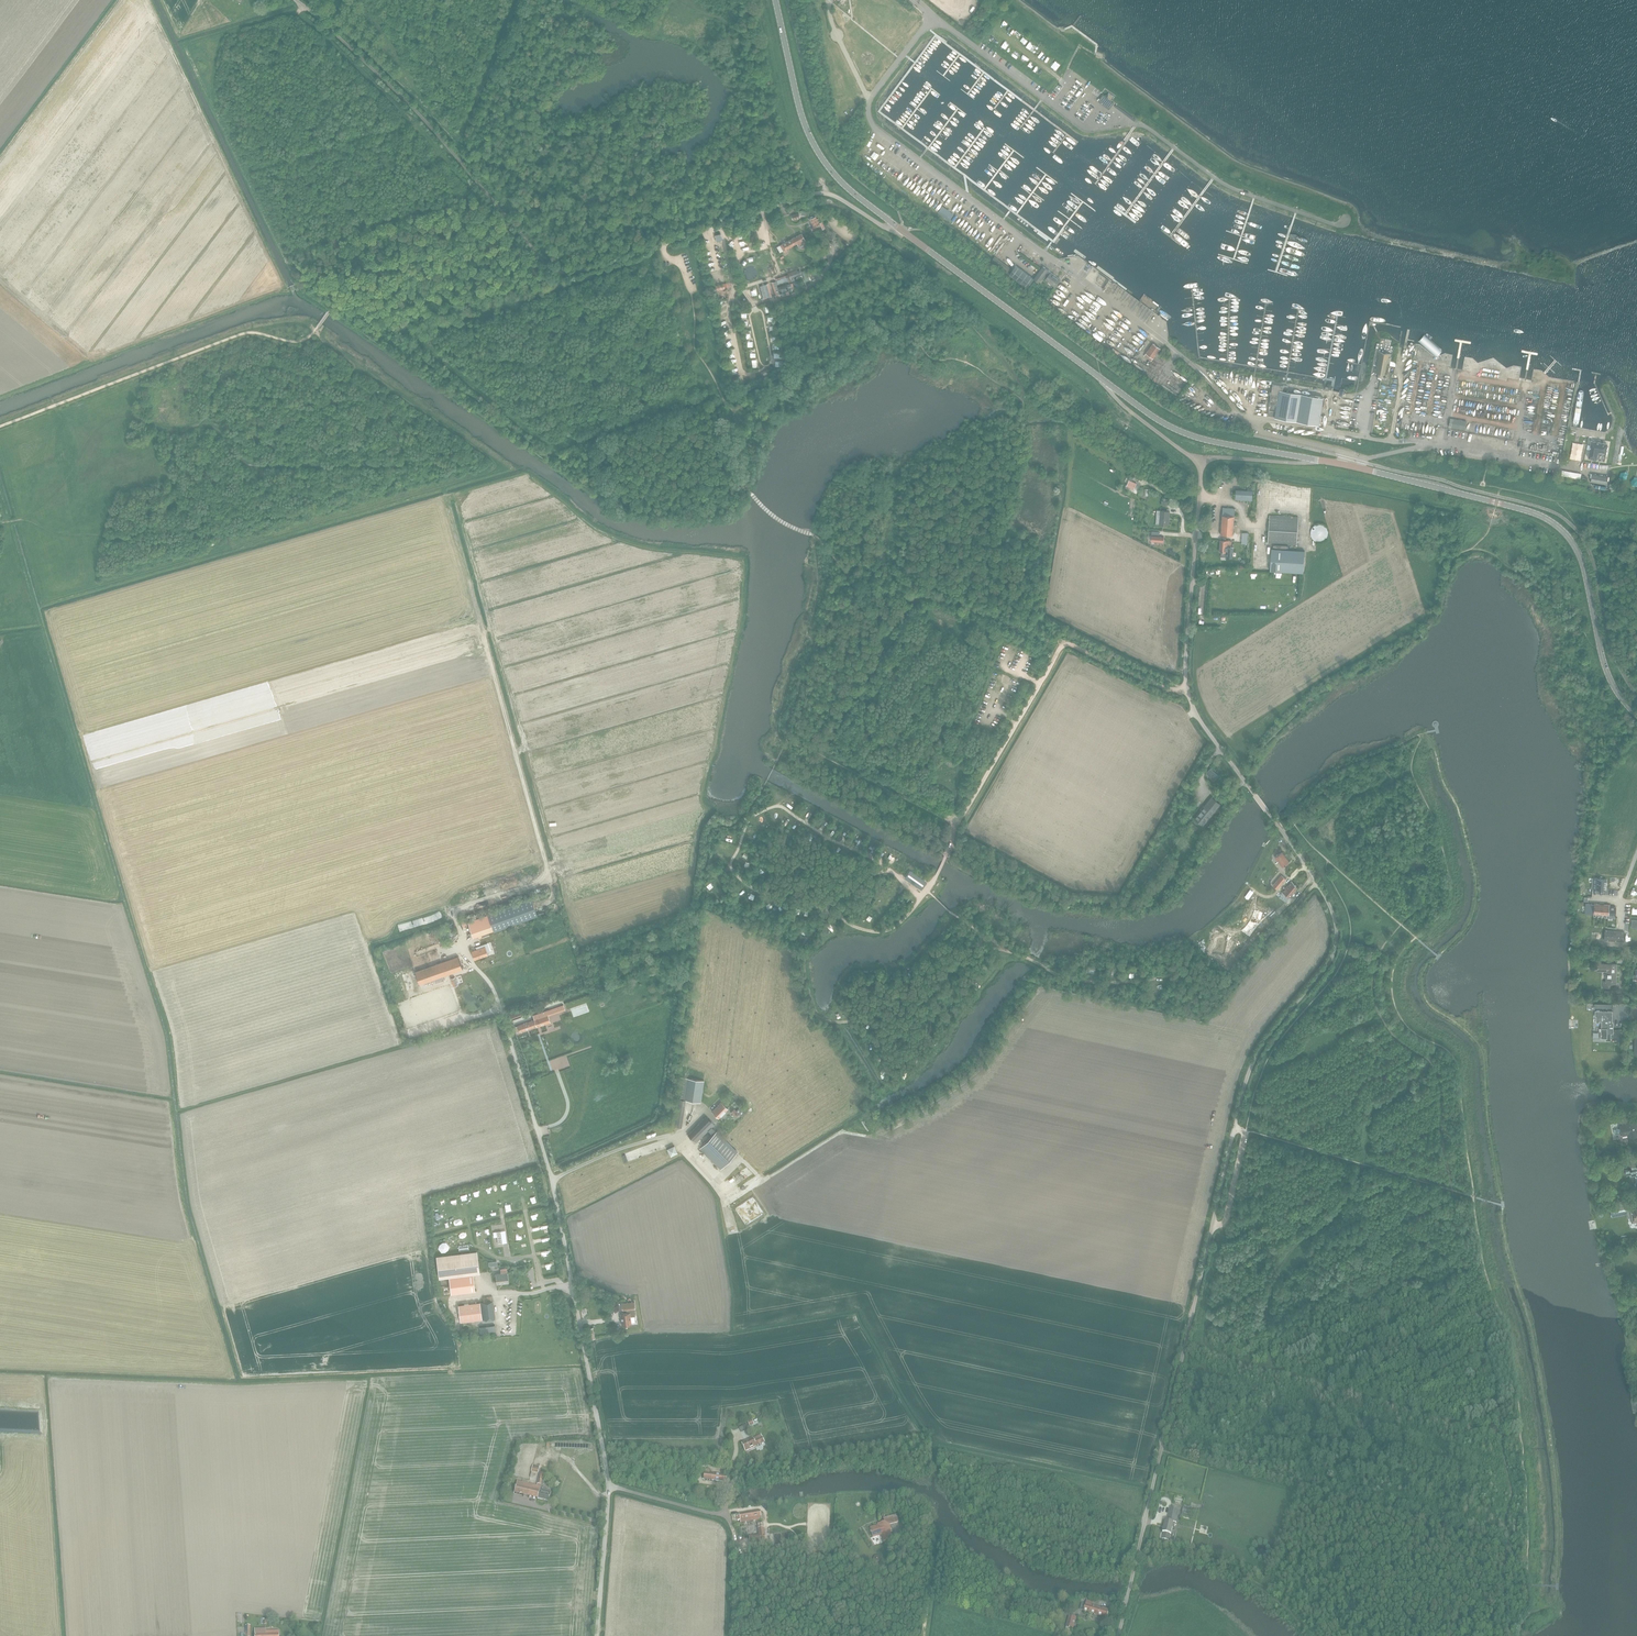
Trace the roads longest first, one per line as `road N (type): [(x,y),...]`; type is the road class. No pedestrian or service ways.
road 1 (residential): [(1132,1576),(1246,1079),(1268,1037),(1328,963),(1337,937),(1308,866),(1190,699),(1186,657),(1201,461)]
road 2 (secondary): [(1636,714),(1612,683),(1567,532),(1535,512),(1349,466)]
road 3 (unclassified): [(514,227),(545,264),(567,272),(813,194),(901,229)]
road 4 (track): [(295,283),(183,45),(303,6)]
road 5 (track): [(1317,884),(1225,981),(1188,972),(1123,982),(1068,978),(985,935)]
road 6 (track): [(923,896),(783,807),(756,815),(732,871),(761,892),(826,912)]
road 7 (track): [(826,912),(798,963),(810,1008),(826,1021),(859,1019),(894,1005),(968,946),(1002,950)]
road 8 (unclassified): [(514,227),(417,112),(295,0)]
road 9 (unclassified): [(610,1486),(552,1180)]
road 10 (secondary): [(901,229),(823,162),(796,90),(776,0)]
road 11 (secondary): [(1101,378),(901,229)]
road 12 (track): [(945,857),(1064,644)]
road 13 (secondary): [(1318,460),(1198,438),(1101,378)]
road 14 (unclassified): [(552,1180),(498,999),(479,970)]
road 15 (unclassified): [(598,1635),(610,1486)]
road 16 (residential): [(1101,378),(1120,404),(1201,461)]
road 17 (track): [(467,1218),(478,1247),(505,1259),(535,1257),(544,1290)]
road 18 (track): [(1064,644),(1180,690)]
road 19 (unclassified): [(552,1180),(666,1136)]

